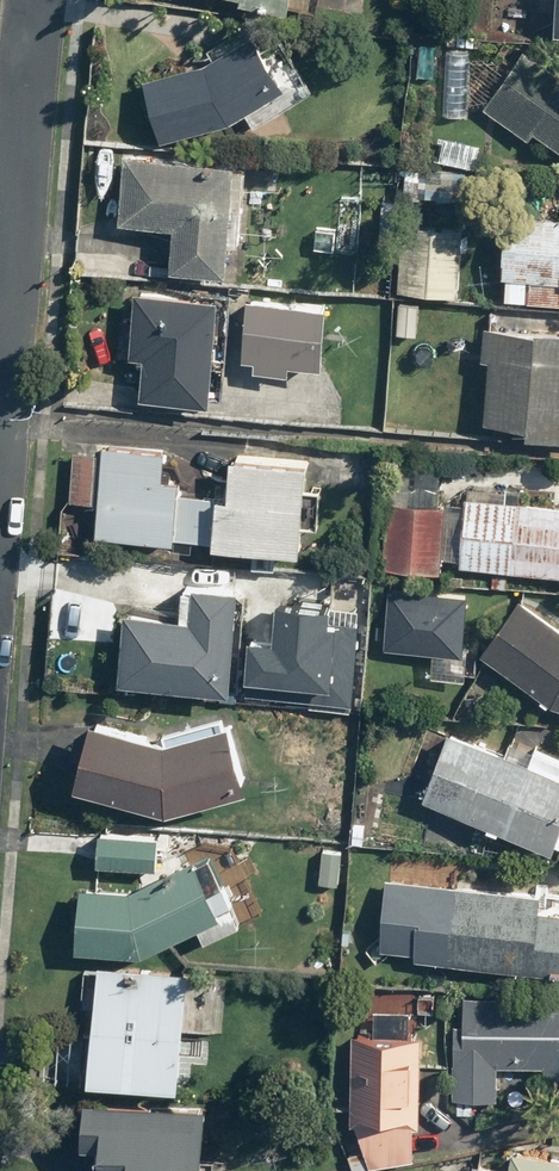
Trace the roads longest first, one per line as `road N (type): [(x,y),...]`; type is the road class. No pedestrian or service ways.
road 1 (residential): [(1,385),(39,0)]

